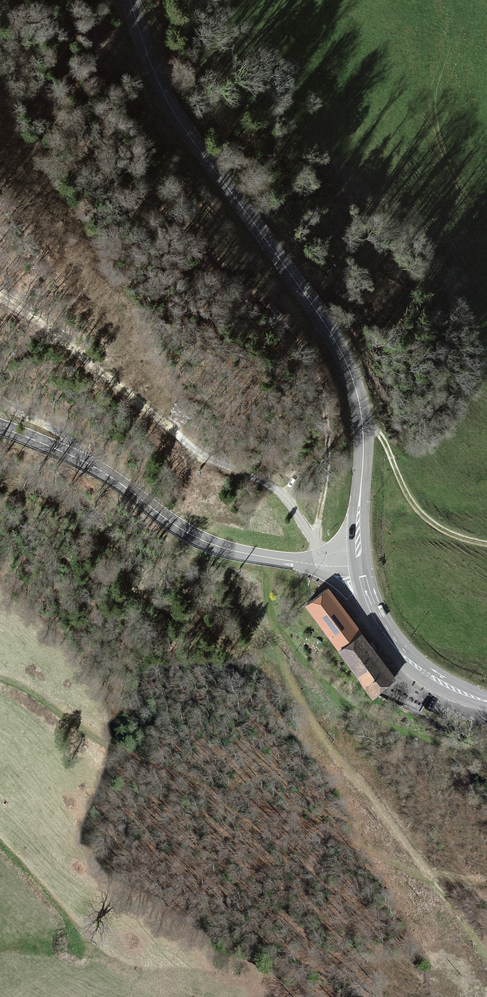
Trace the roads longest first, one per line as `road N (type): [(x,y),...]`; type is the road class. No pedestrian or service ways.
road 1 (track): [(8,0),(76,134),(284,323),(315,368),(328,435),(314,537)]
road 2 (primary): [(130,0),(175,115),(347,366),(363,433),(361,563)]
road 3 (track): [(429,879),(148,764),(0,678)]
road 4 (track): [(314,537),(274,489),(185,445),(0,298)]
road 5 (secondary): [(361,563),(298,562),(211,544),(99,469),(0,427)]
road 6 (track): [(360,404),(422,515),(486,544)]
road 7 (primary): [(361,563),(376,615),(405,656),(486,701)]
road 8 (track): [(128,964),(86,934),(0,842)]

